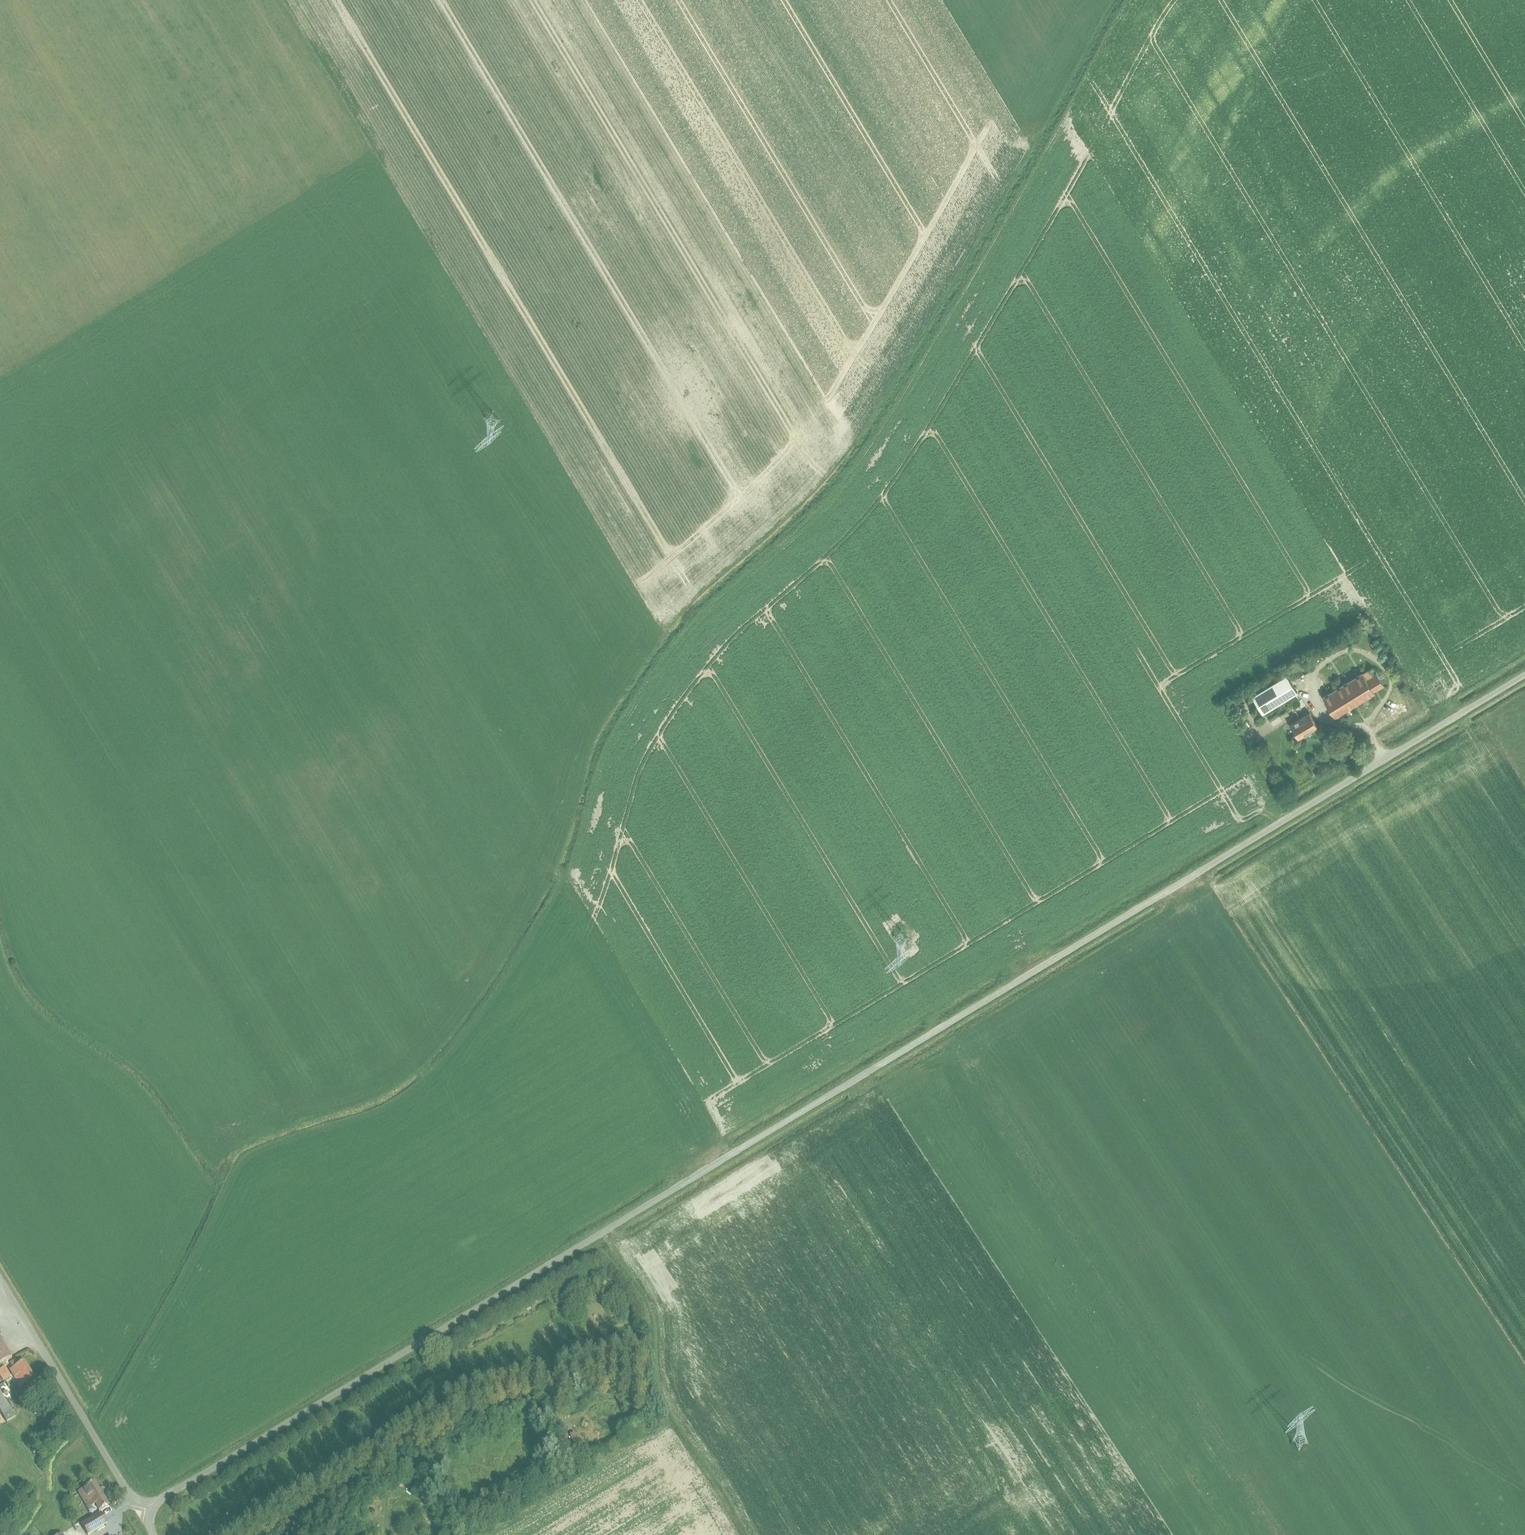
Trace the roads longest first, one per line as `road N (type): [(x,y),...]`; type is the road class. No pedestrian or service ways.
road 1 (unclassified): [(140,1511),(1524,674)]
road 2 (unclassified): [(140,1511),(0,1280)]

